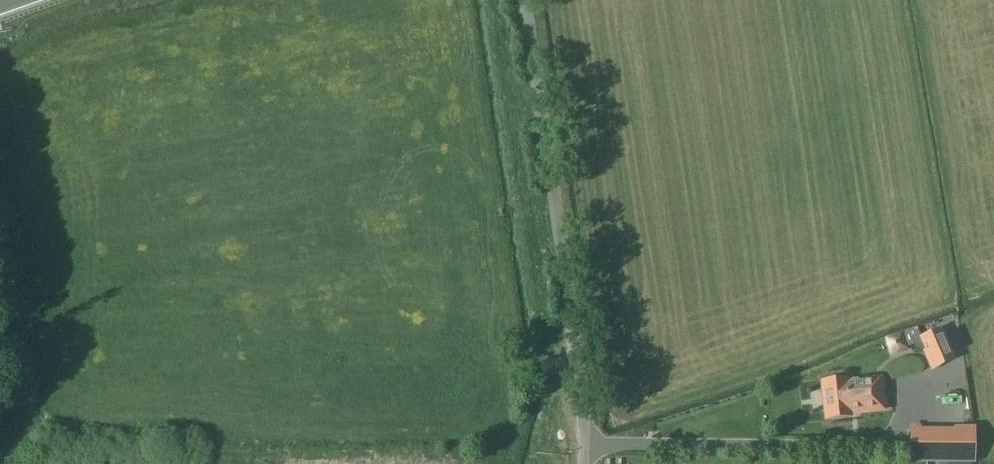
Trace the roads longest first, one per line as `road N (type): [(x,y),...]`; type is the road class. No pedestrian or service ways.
road 1 (unclassified): [(581,463),(586,437),(525,0)]

